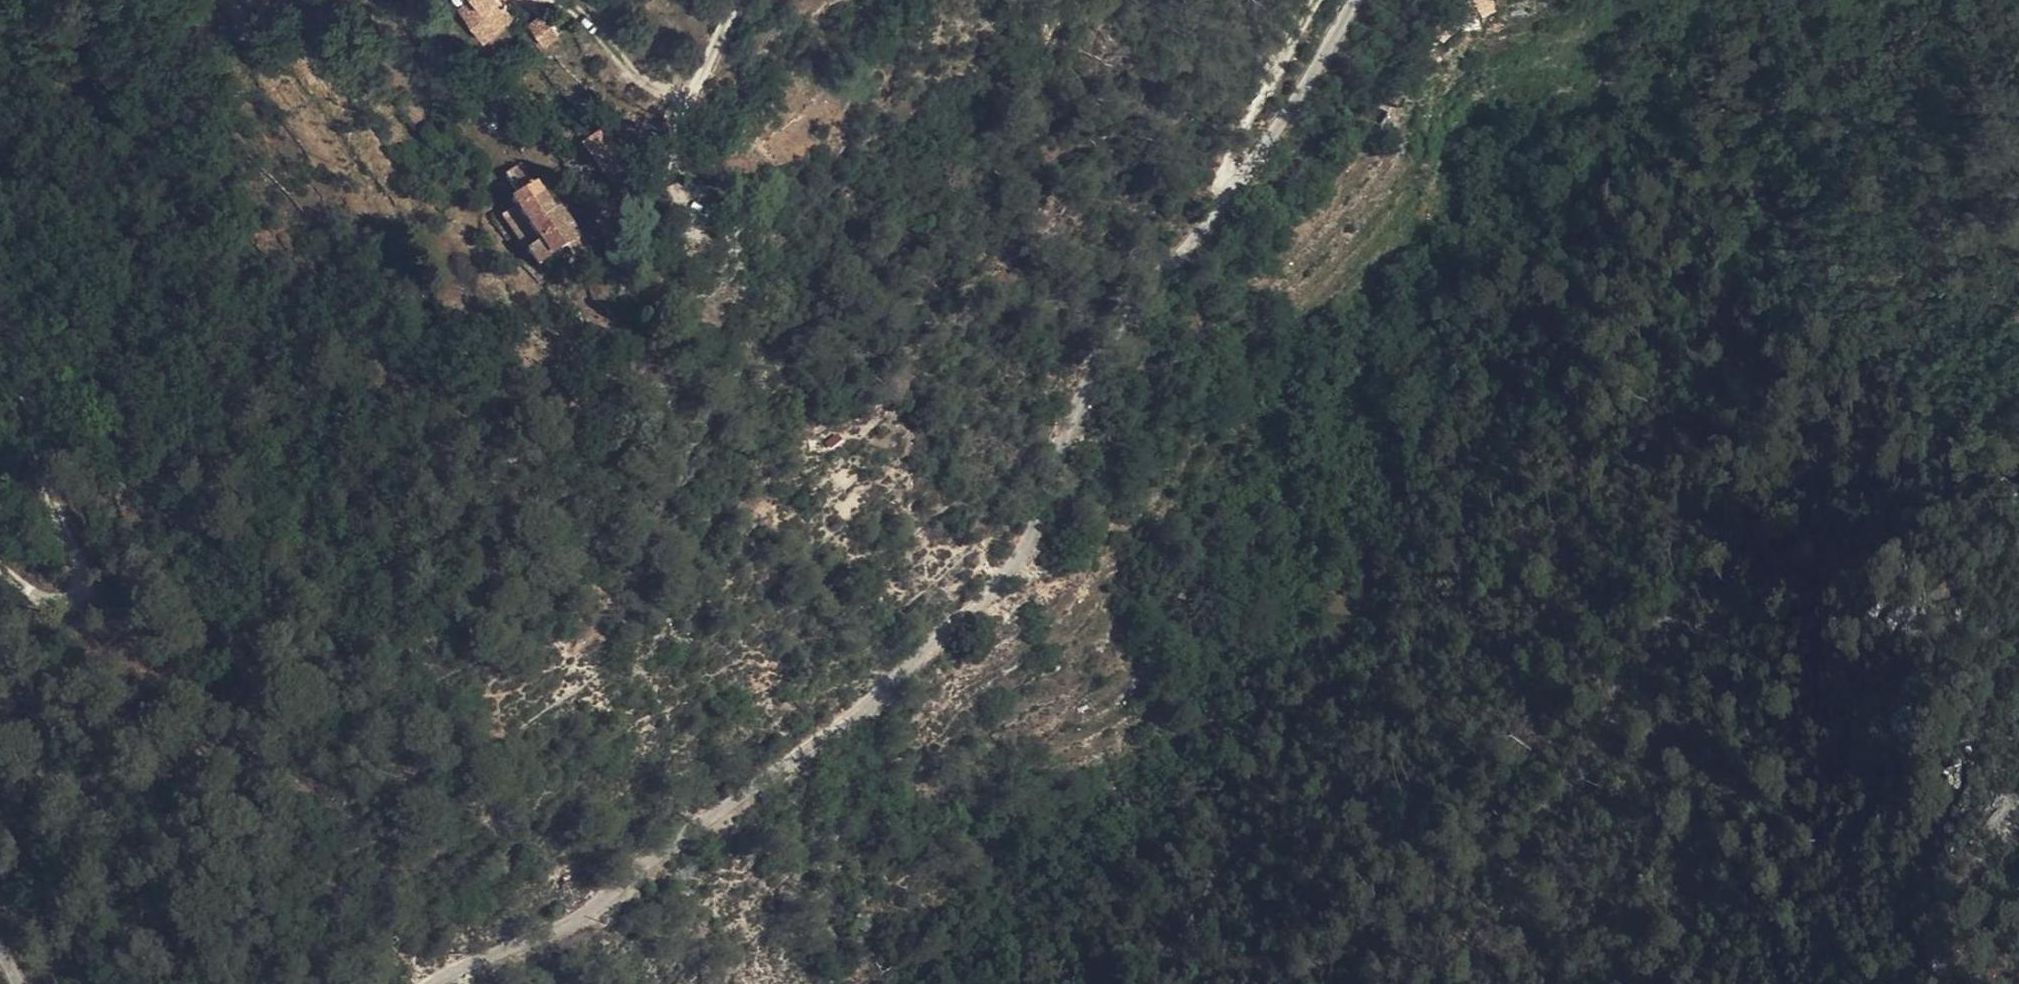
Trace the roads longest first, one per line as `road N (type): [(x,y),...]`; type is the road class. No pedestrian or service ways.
road 1 (unclassified): [(444,983),(609,904),(846,720),(1015,566),(1096,358),(1308,85),(1358,0)]
road 2 (track): [(0,568),(24,591),(66,610),(99,595),(0,317)]
road 3 (track): [(741,0),(682,124),(669,222)]

